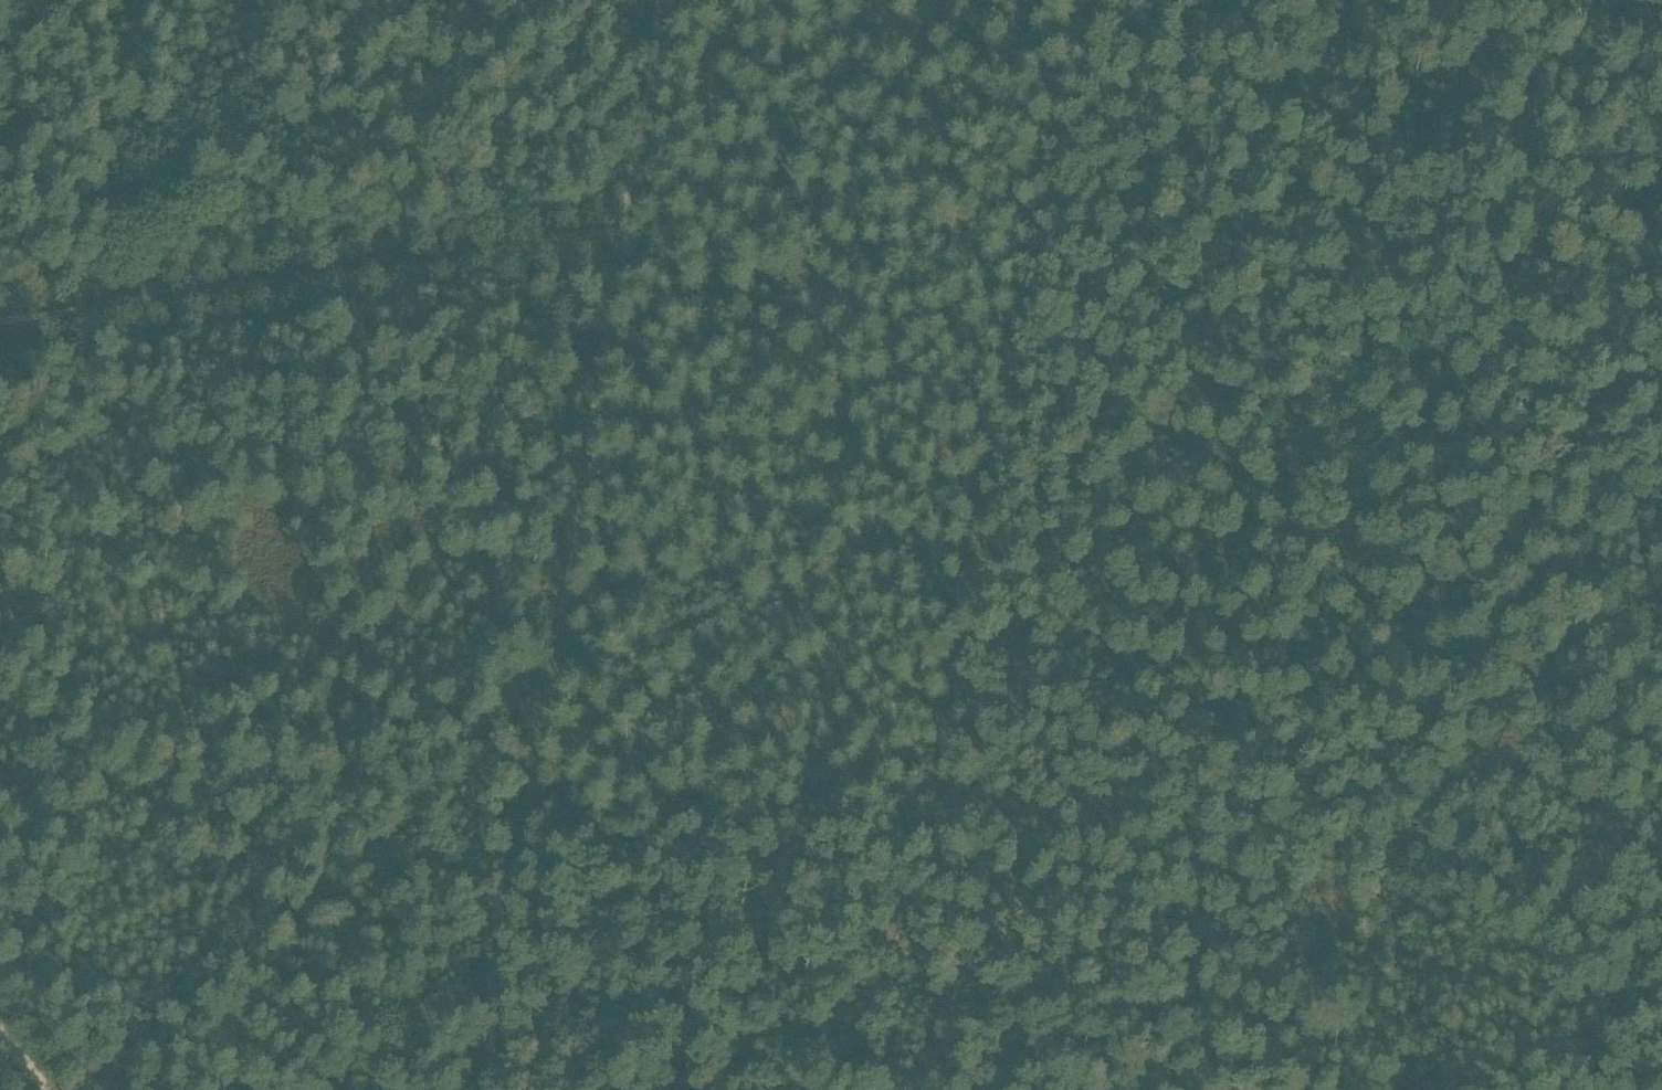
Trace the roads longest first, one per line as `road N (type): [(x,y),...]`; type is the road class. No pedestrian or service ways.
road 1 (track): [(629,234),(578,493),(540,755),(486,982),(475,1089)]
road 2 (track): [(0,317),(629,234)]
road 3 (track): [(664,0),(629,234)]

